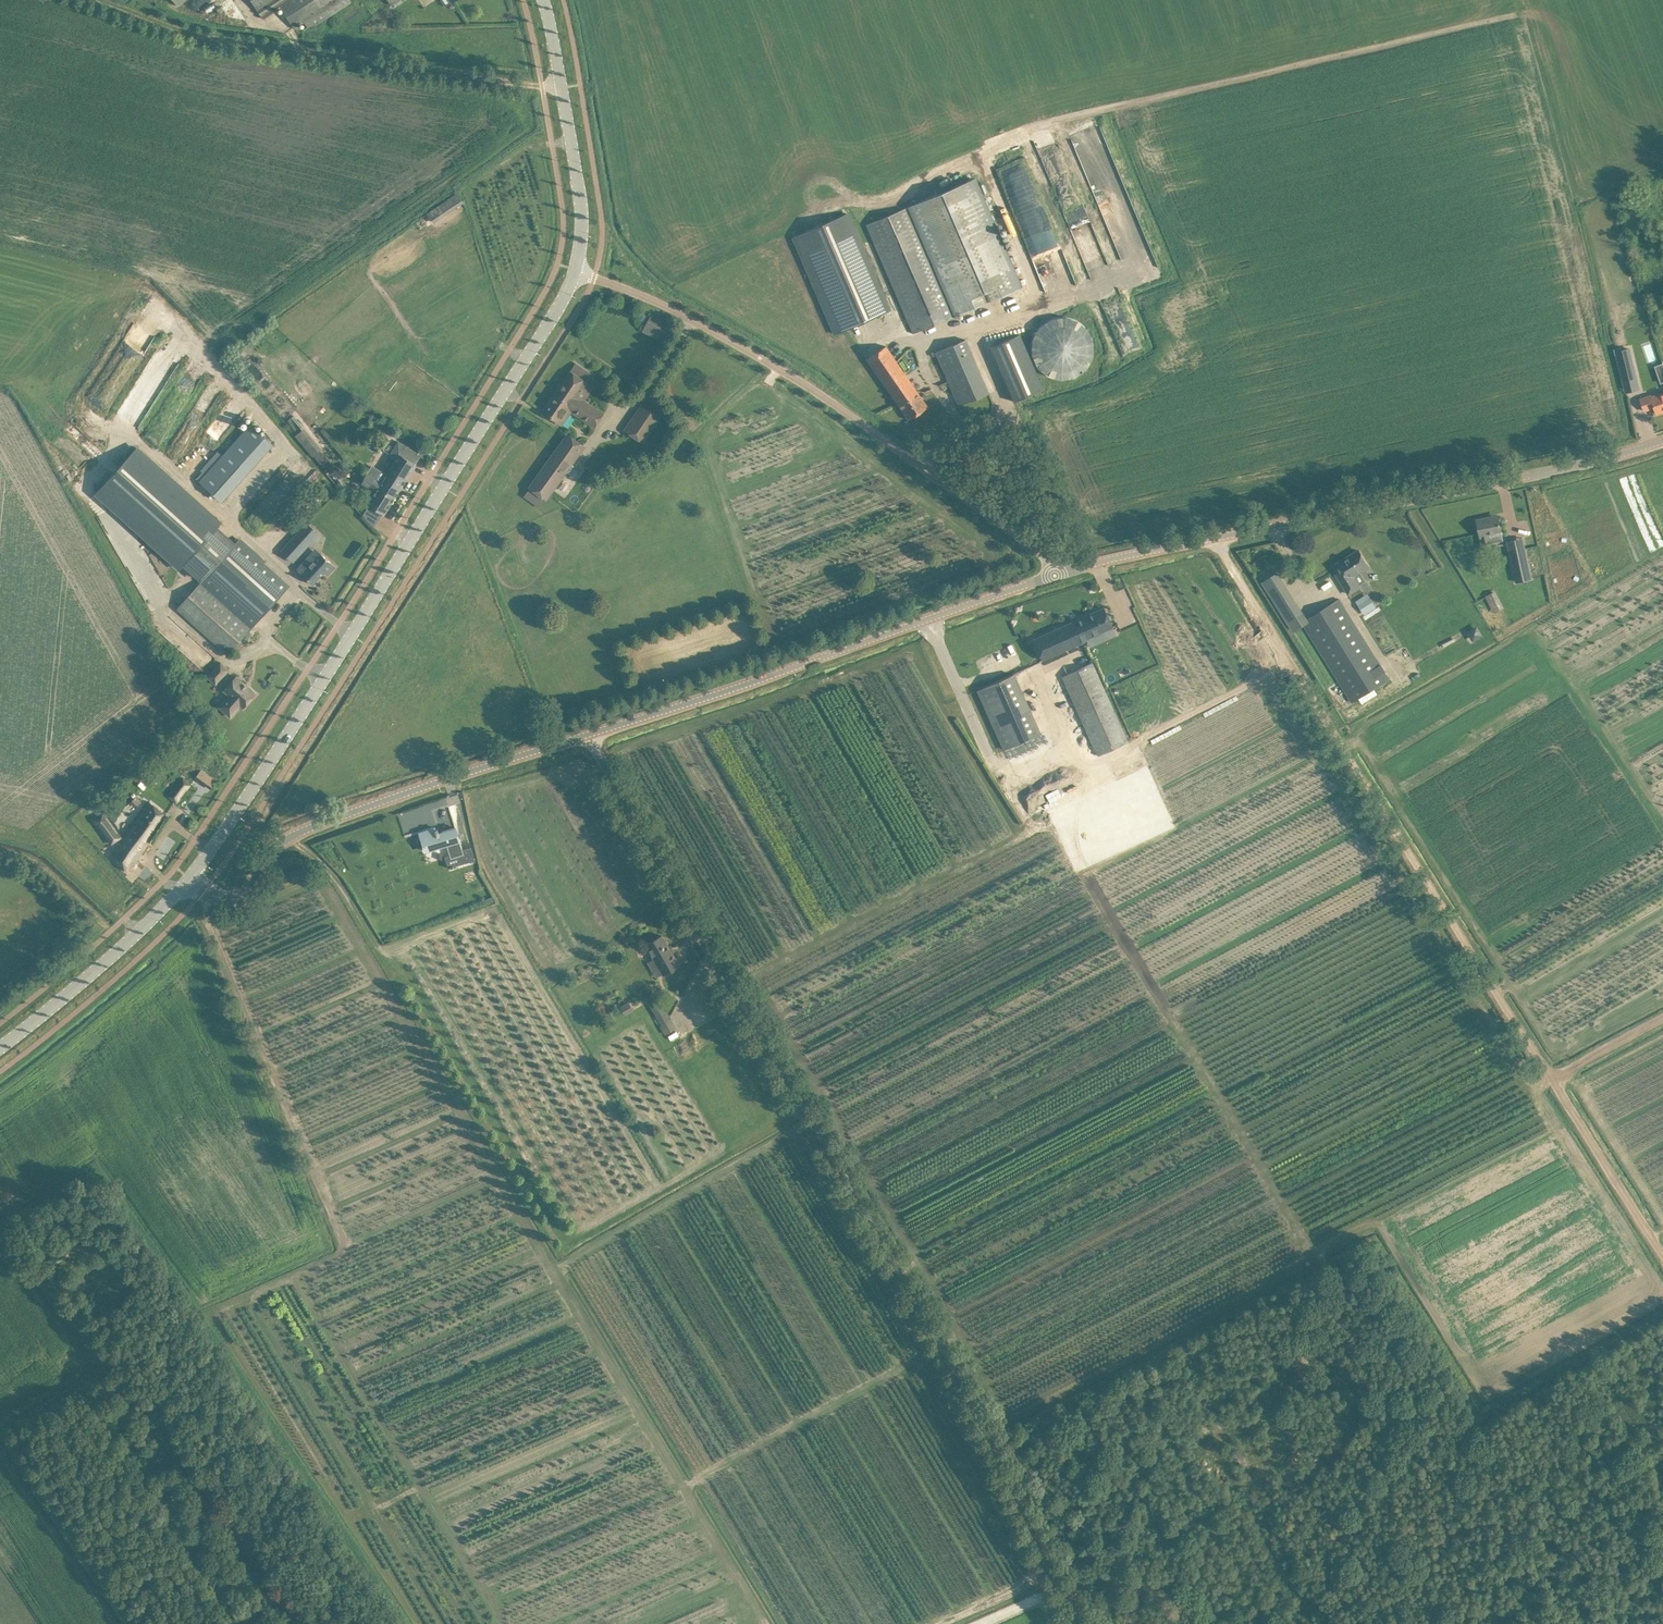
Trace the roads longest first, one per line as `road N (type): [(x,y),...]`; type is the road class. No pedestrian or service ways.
road 1 (unclassified): [(1082,1623),(978,1416),(587,733)]
road 2 (secondary): [(190,879),(445,489),(577,270)]
road 3 (track): [(1551,1078),(1214,537)]
road 4 (unclassified): [(1057,573),(1662,440)]
road 5 (unclassified): [(1057,573),(1046,556),(782,369),(662,304),(577,270)]
road 6 (unclassified): [(587,733),(1057,573)]
road 7 (track): [(543,87),(233,42),(101,0)]
road 8 (unclassified): [(190,879),(216,897),(242,896),(290,835),(587,733)]
road 9 (track): [(291,1623),(109,1364)]
road 10 (secondary): [(577,270),(580,187),(544,0)]
road 11 (secondary): [(0,1046),(108,959),(190,879)]
road 12 (track): [(1662,1256),(1551,1078)]
road 13 (track): [(1662,1015),(1551,1078)]

